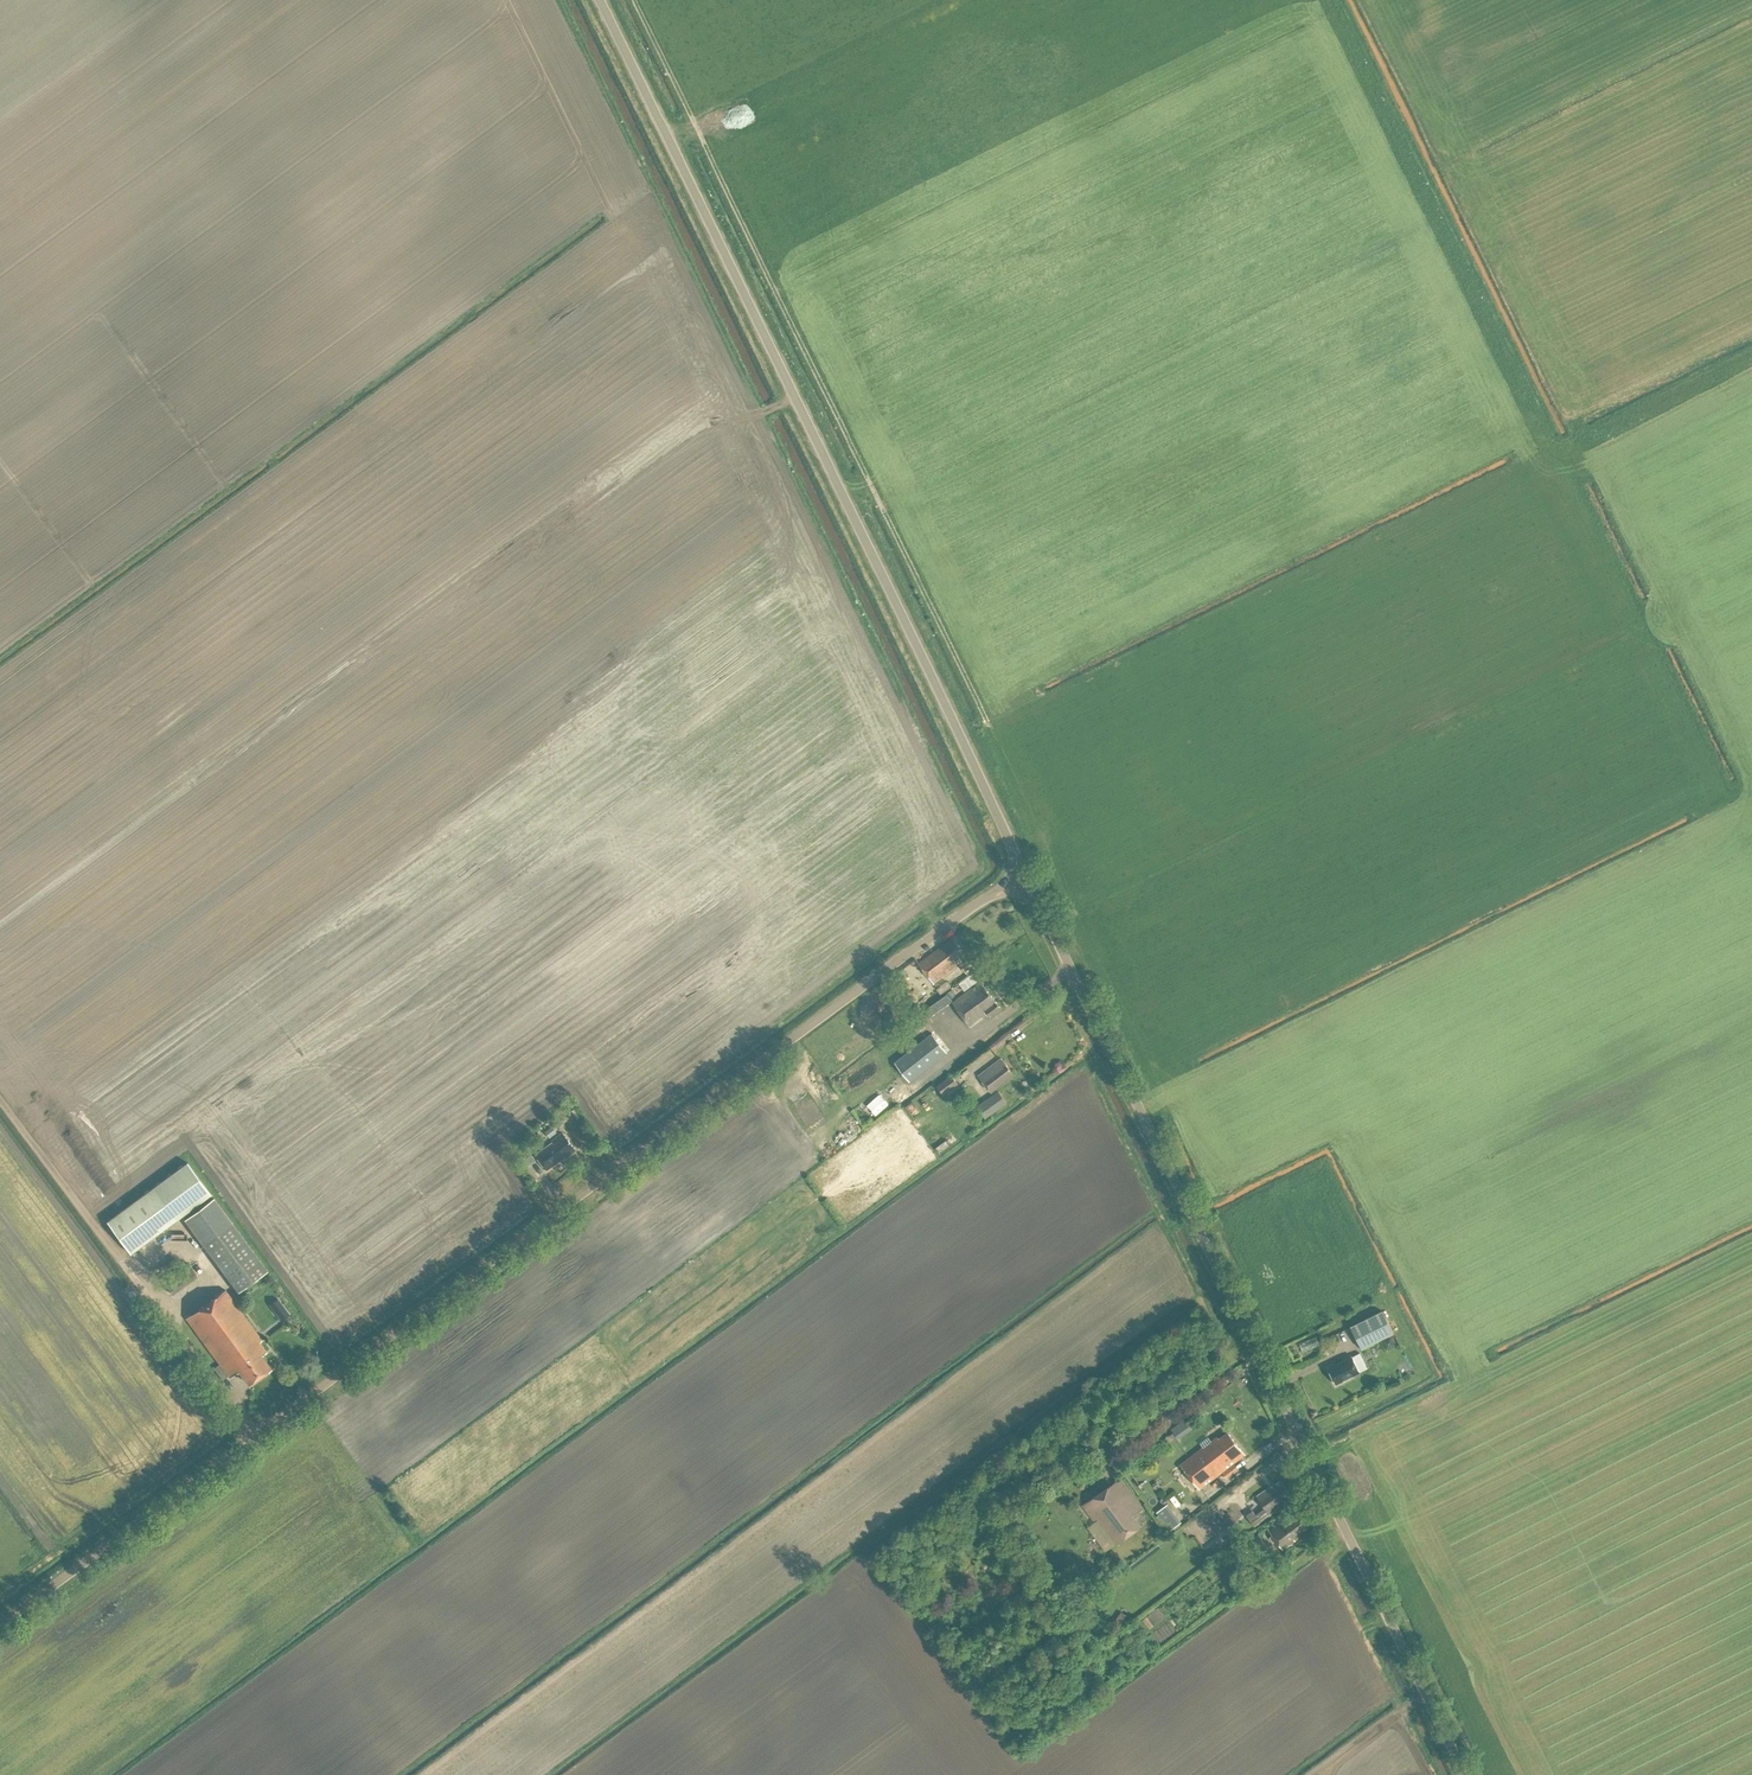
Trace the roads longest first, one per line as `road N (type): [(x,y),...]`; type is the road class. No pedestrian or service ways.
road 1 (unclassified): [(0,1618),(1021,864)]
road 2 (unclassified): [(1465,1774),(1021,864)]
road 3 (unclassified): [(1021,864),(601,0)]

